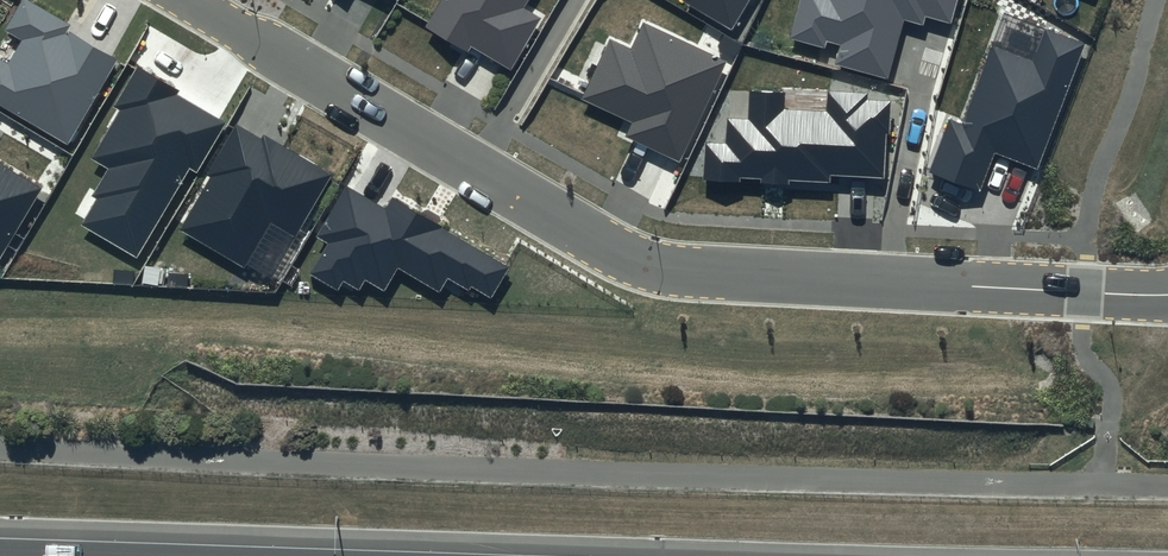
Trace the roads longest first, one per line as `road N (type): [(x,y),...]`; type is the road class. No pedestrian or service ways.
road 1 (residential): [(187,0),(595,244),(705,274),(1167,293)]

